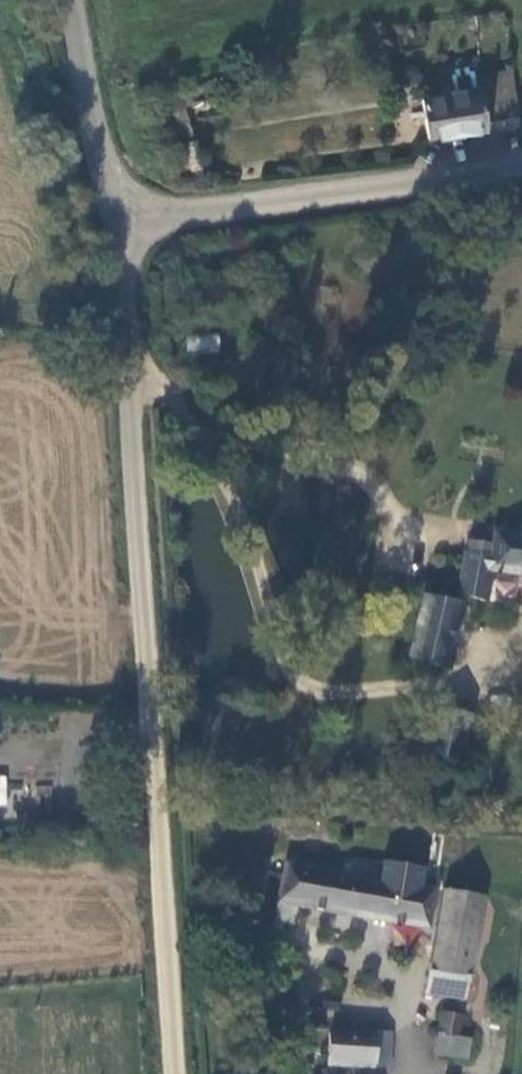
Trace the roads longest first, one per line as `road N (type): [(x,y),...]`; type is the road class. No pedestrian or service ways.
road 1 (unclassified): [(114,227),(177,1073)]
road 2 (unclassified): [(114,227),(521,167)]
road 3 (unclassified): [(71,0),(114,227)]

